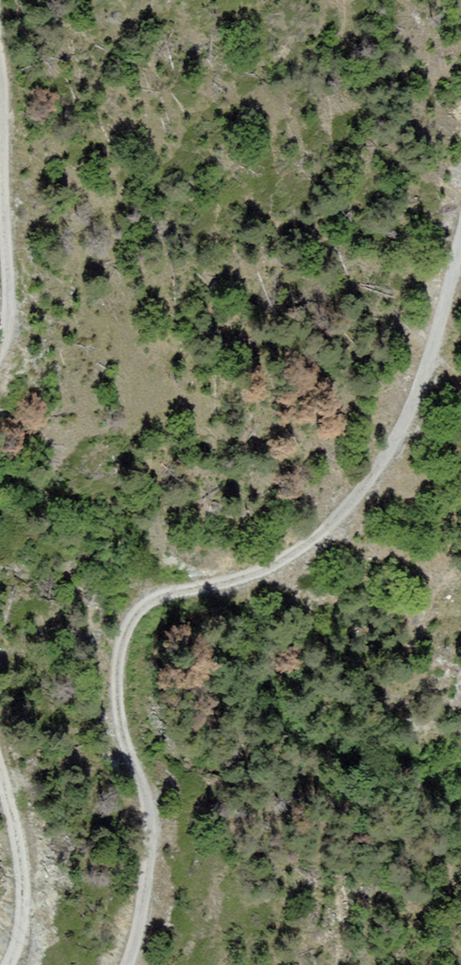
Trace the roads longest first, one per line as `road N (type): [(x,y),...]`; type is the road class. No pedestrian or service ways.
road 1 (track): [(460,222),(447,295),(395,446),(353,513),(297,560),(140,603),(110,645),(108,708),(148,795),(158,910),(141,964)]
road 2 (track): [(23,336),(32,254),(0,87)]
road 3 (track): [(0,771),(40,871),(38,937),(25,964)]

